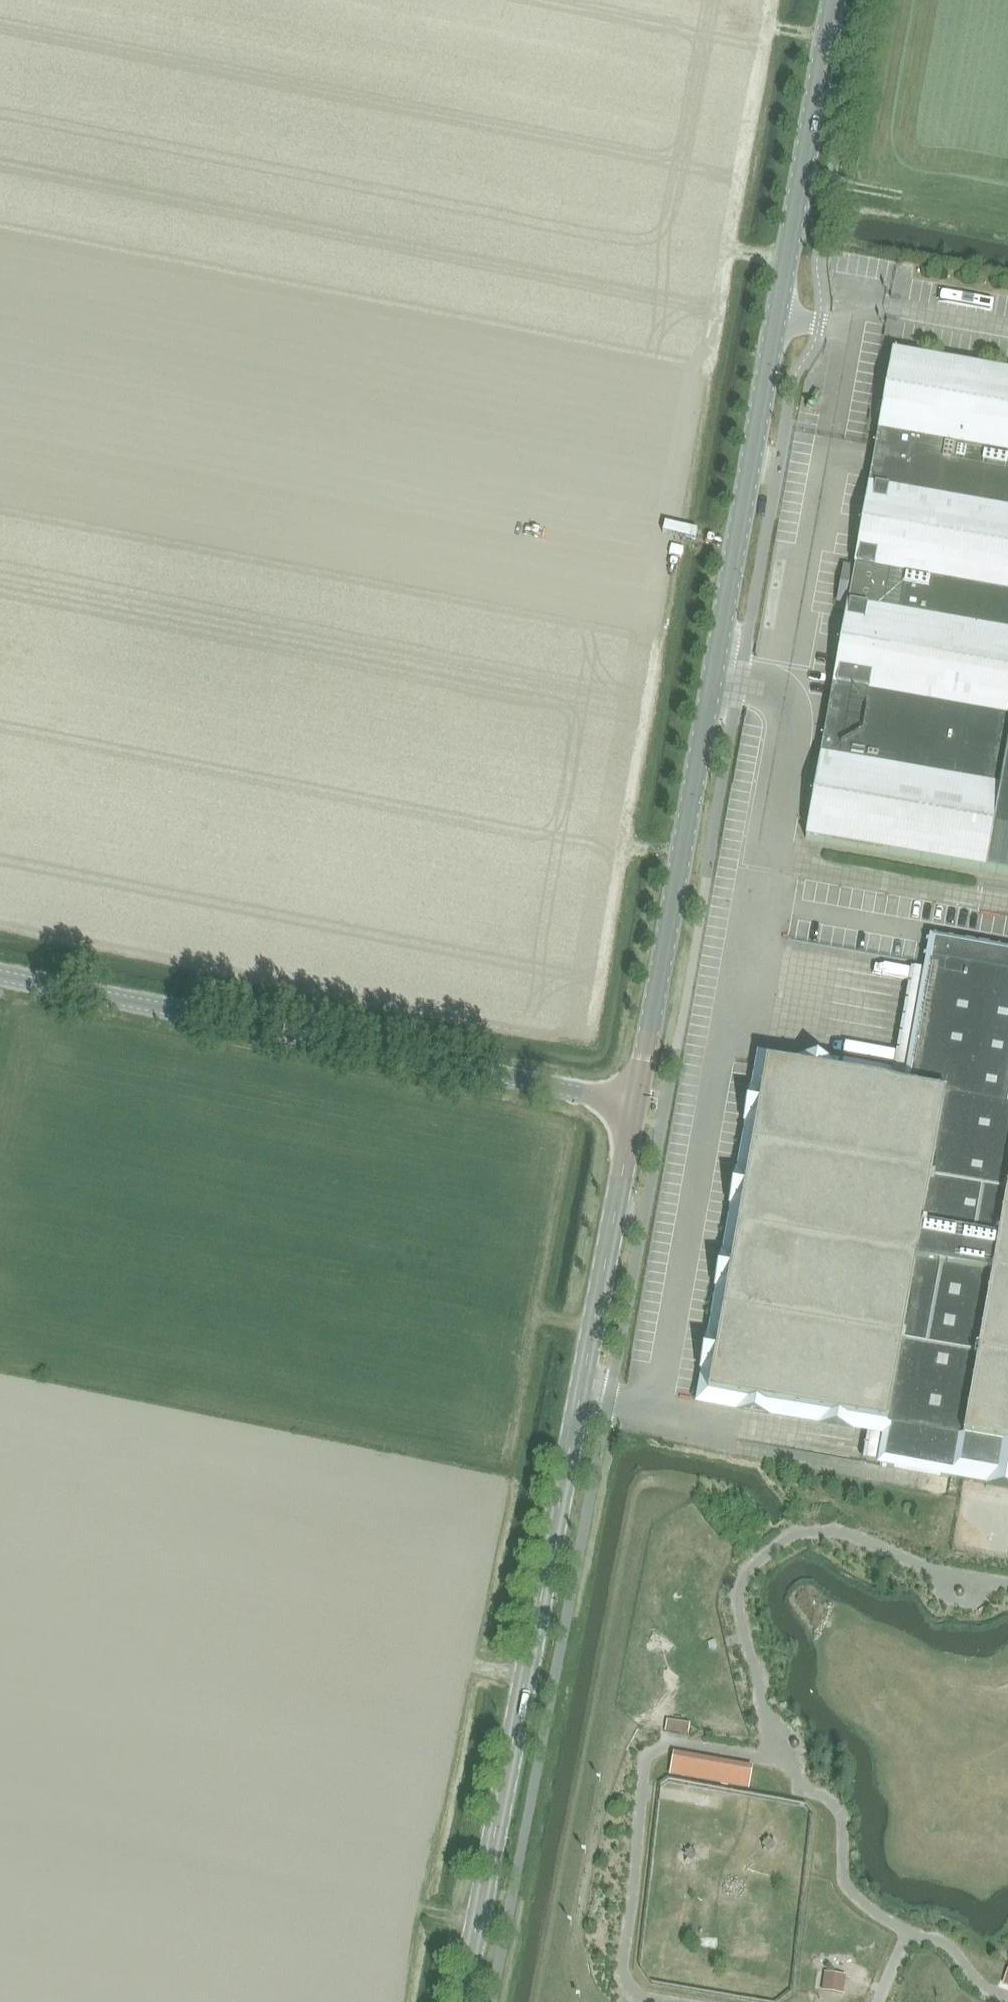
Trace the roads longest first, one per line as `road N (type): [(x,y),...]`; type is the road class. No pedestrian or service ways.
road 1 (tertiary): [(635,1105),(834,0)]
road 2 (tertiary): [(463,2001),(635,1105)]
road 3 (tertiary): [(635,1105),(0,977)]

